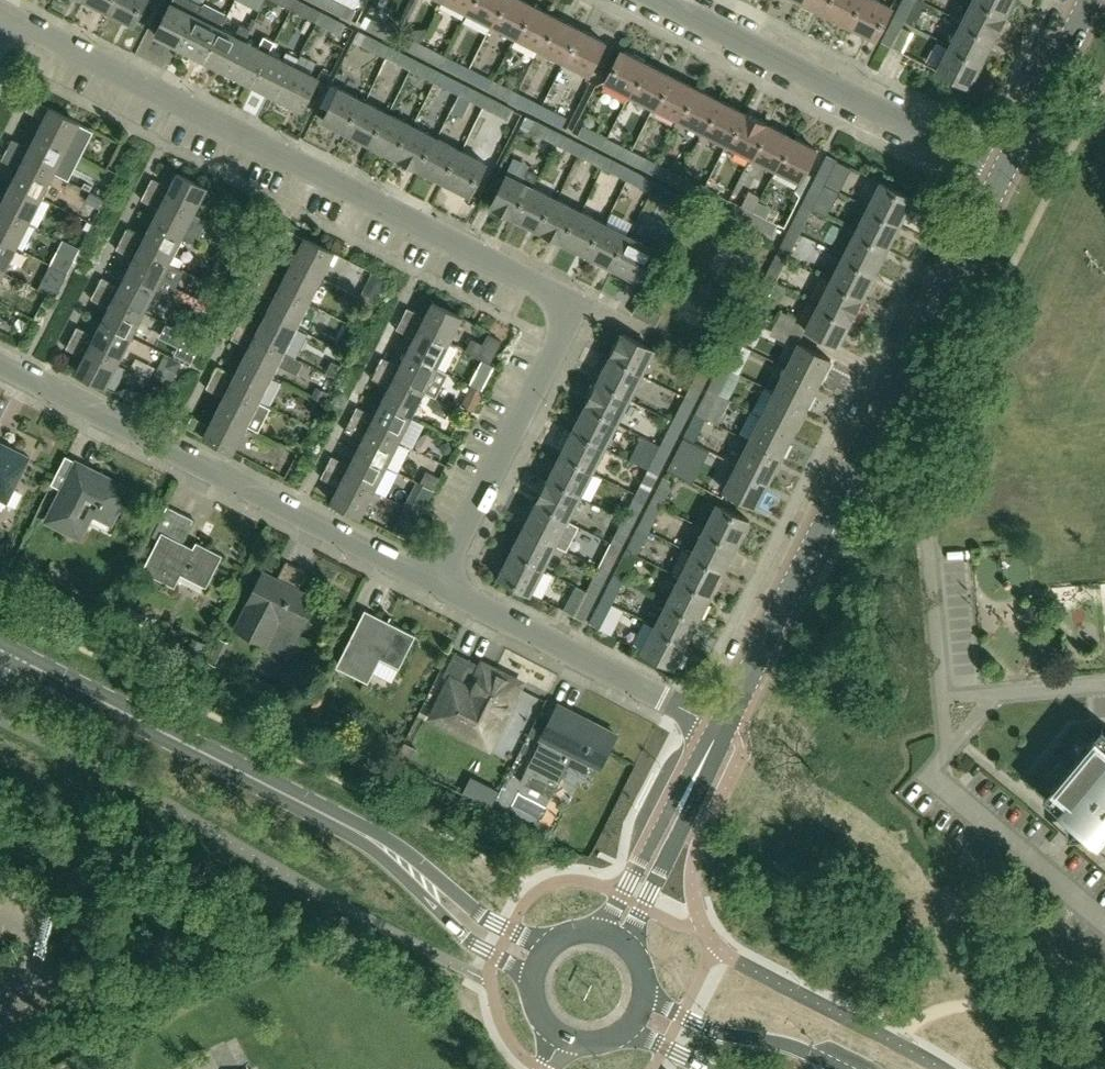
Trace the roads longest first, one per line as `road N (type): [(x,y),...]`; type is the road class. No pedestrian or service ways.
road 1 (residential): [(437,583),(560,337),(565,311),(546,289),(15,18),(0,26)]
road 2 (tertiary): [(724,726),(1002,174)]
road 3 (residential): [(437,583),(0,361)]
road 4 (residential): [(1002,174),(659,0)]
road 5 (tertiary): [(334,816),(0,647)]
road 6 (residential): [(724,726),(437,583)]
road 7 (tertiary): [(334,816),(470,942),(534,972)]
road 8 (tertiary): [(548,947),(499,925),(394,846),(334,816)]
road 9 (tertiary): [(724,726),(683,775),(621,896),(593,931)]
road 10 (tertiary): [(631,950),(724,726)]
road 11 (tertiary): [(838,1068),(800,1049),(712,1030),(645,994)]
road 12 (tertiary): [(1002,174),(1092,0)]

